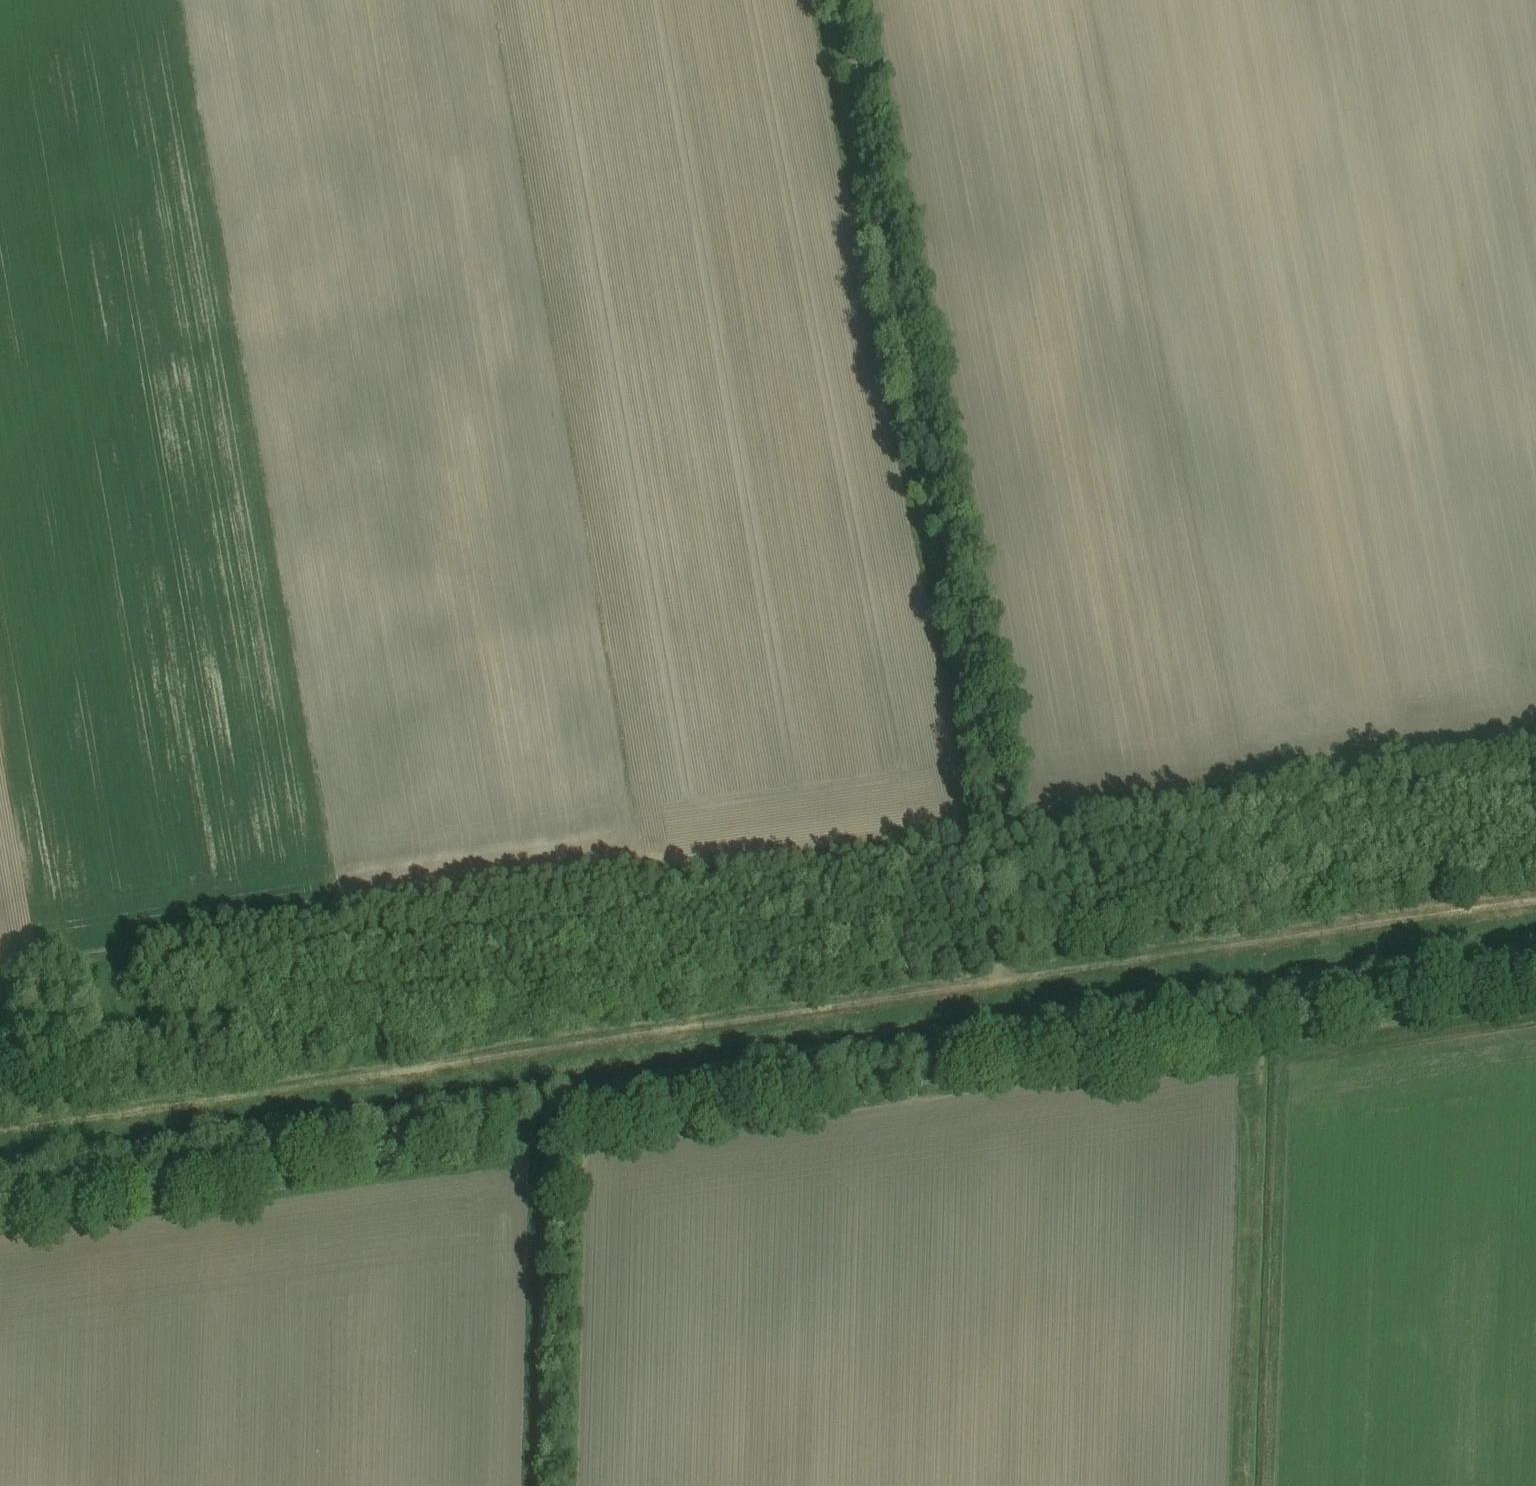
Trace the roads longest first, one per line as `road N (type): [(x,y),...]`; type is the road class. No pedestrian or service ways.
road 1 (track): [(1535,900),(0,1135)]
road 2 (track): [(844,0),(1017,828),(1020,901),(1007,981)]

